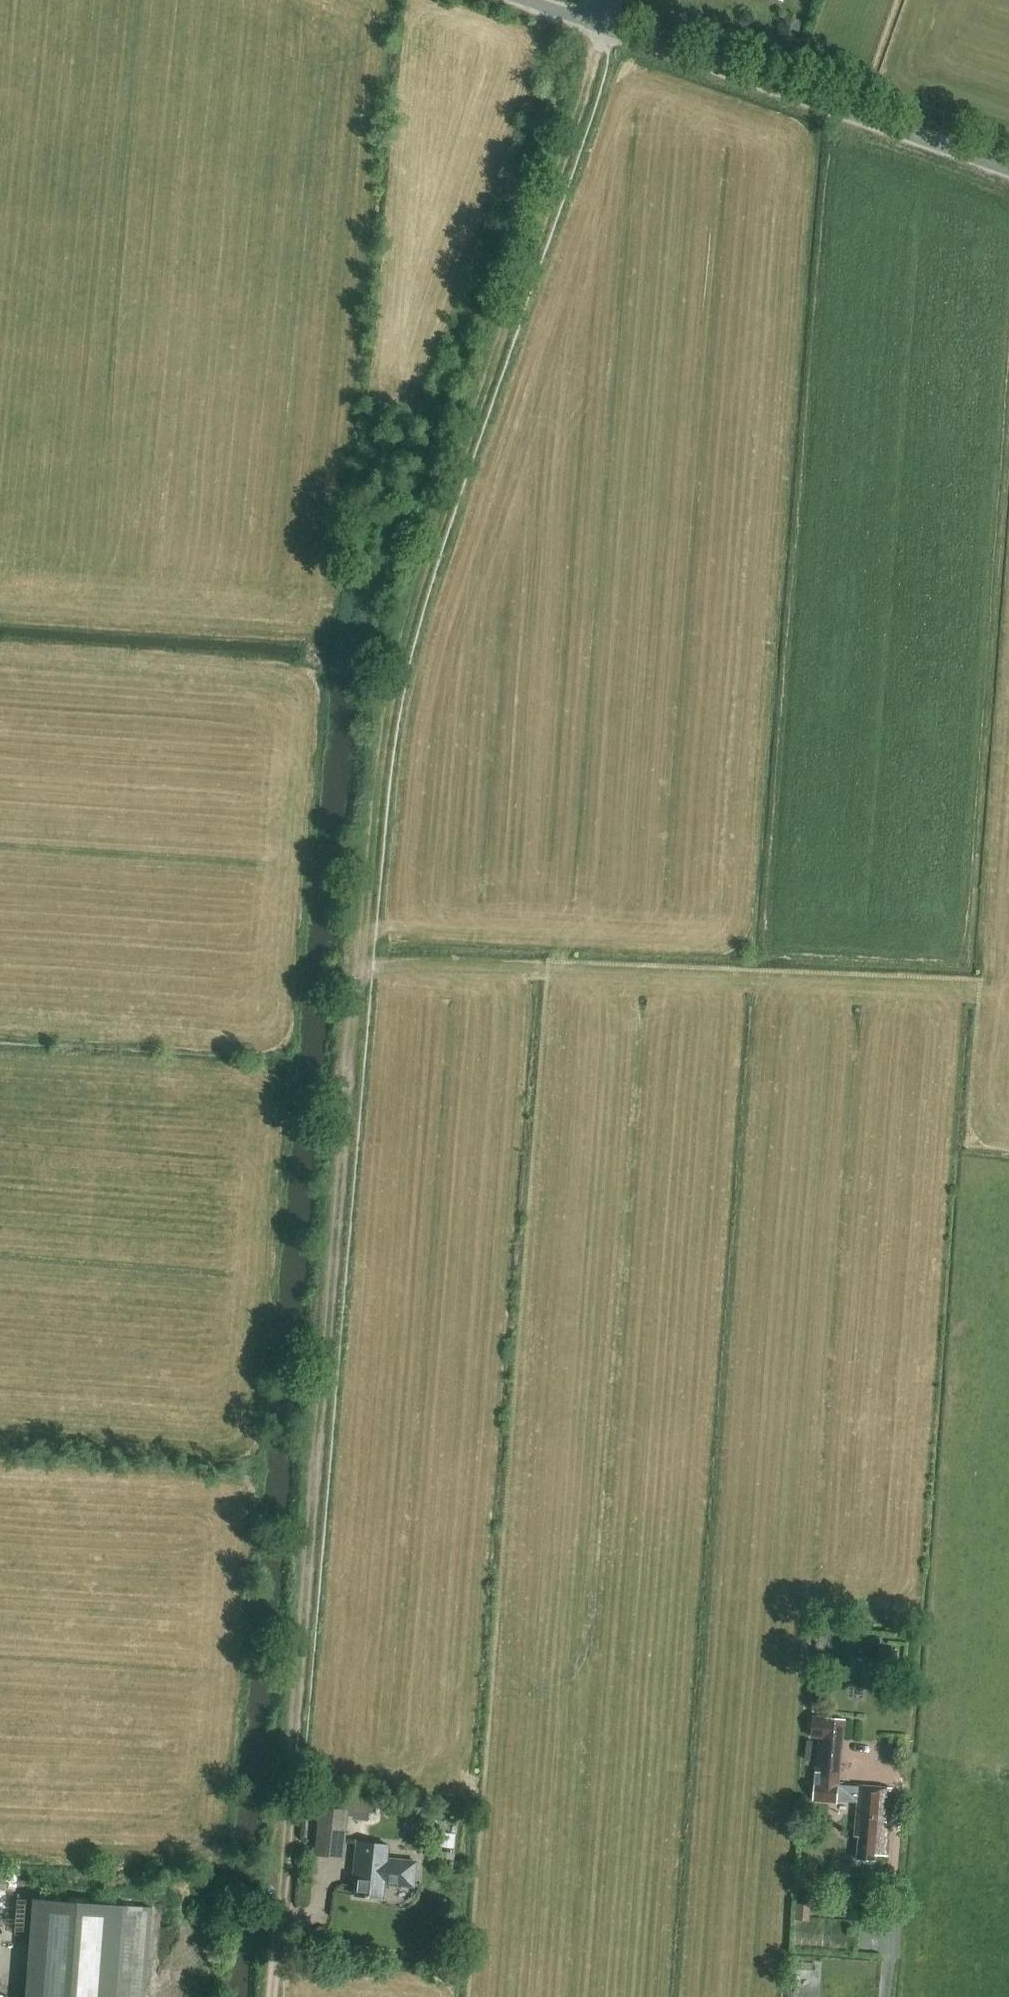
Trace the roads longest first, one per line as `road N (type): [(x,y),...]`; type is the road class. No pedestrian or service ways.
road 1 (track): [(270,1996),(360,957),(396,677),(607,27)]
road 2 (unclassified): [(1008,169),(530,0)]

